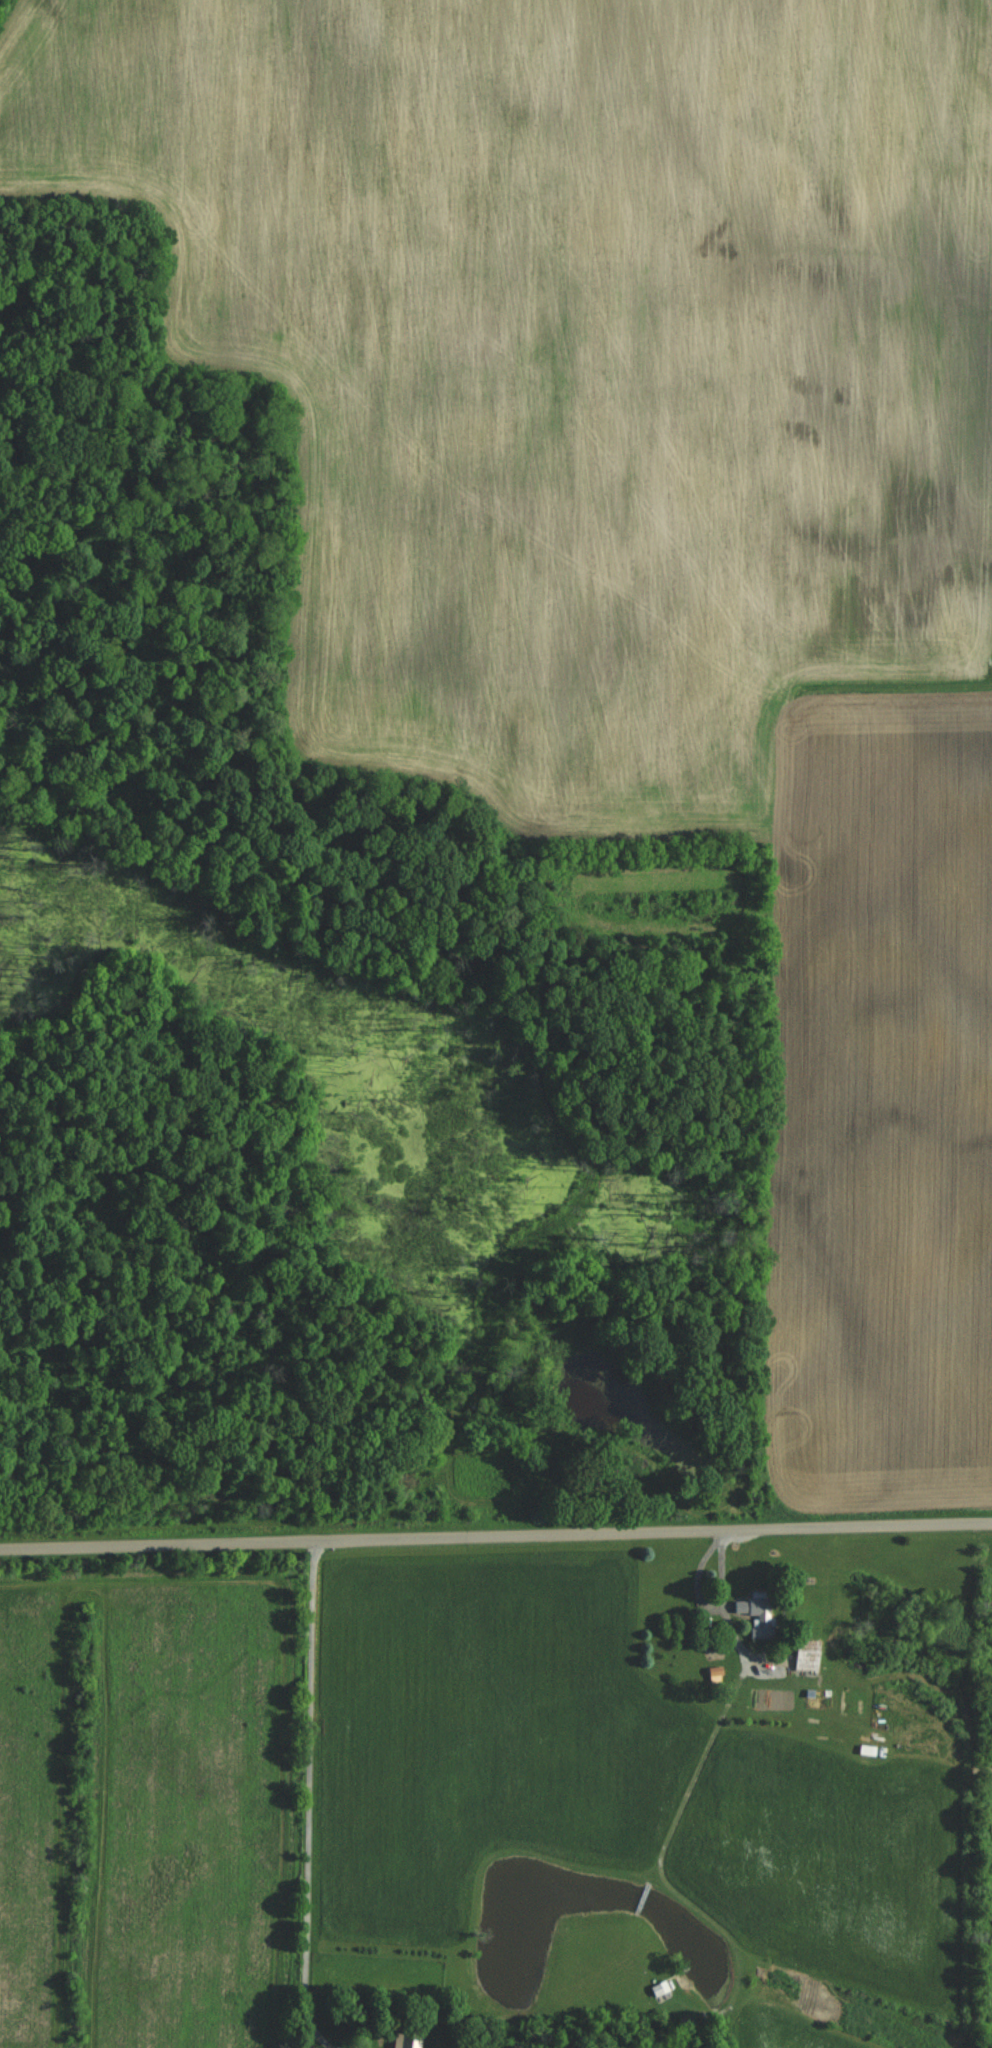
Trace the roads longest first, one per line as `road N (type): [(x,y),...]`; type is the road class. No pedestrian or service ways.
road 1 (residential): [(0,1546),(991,1521)]

